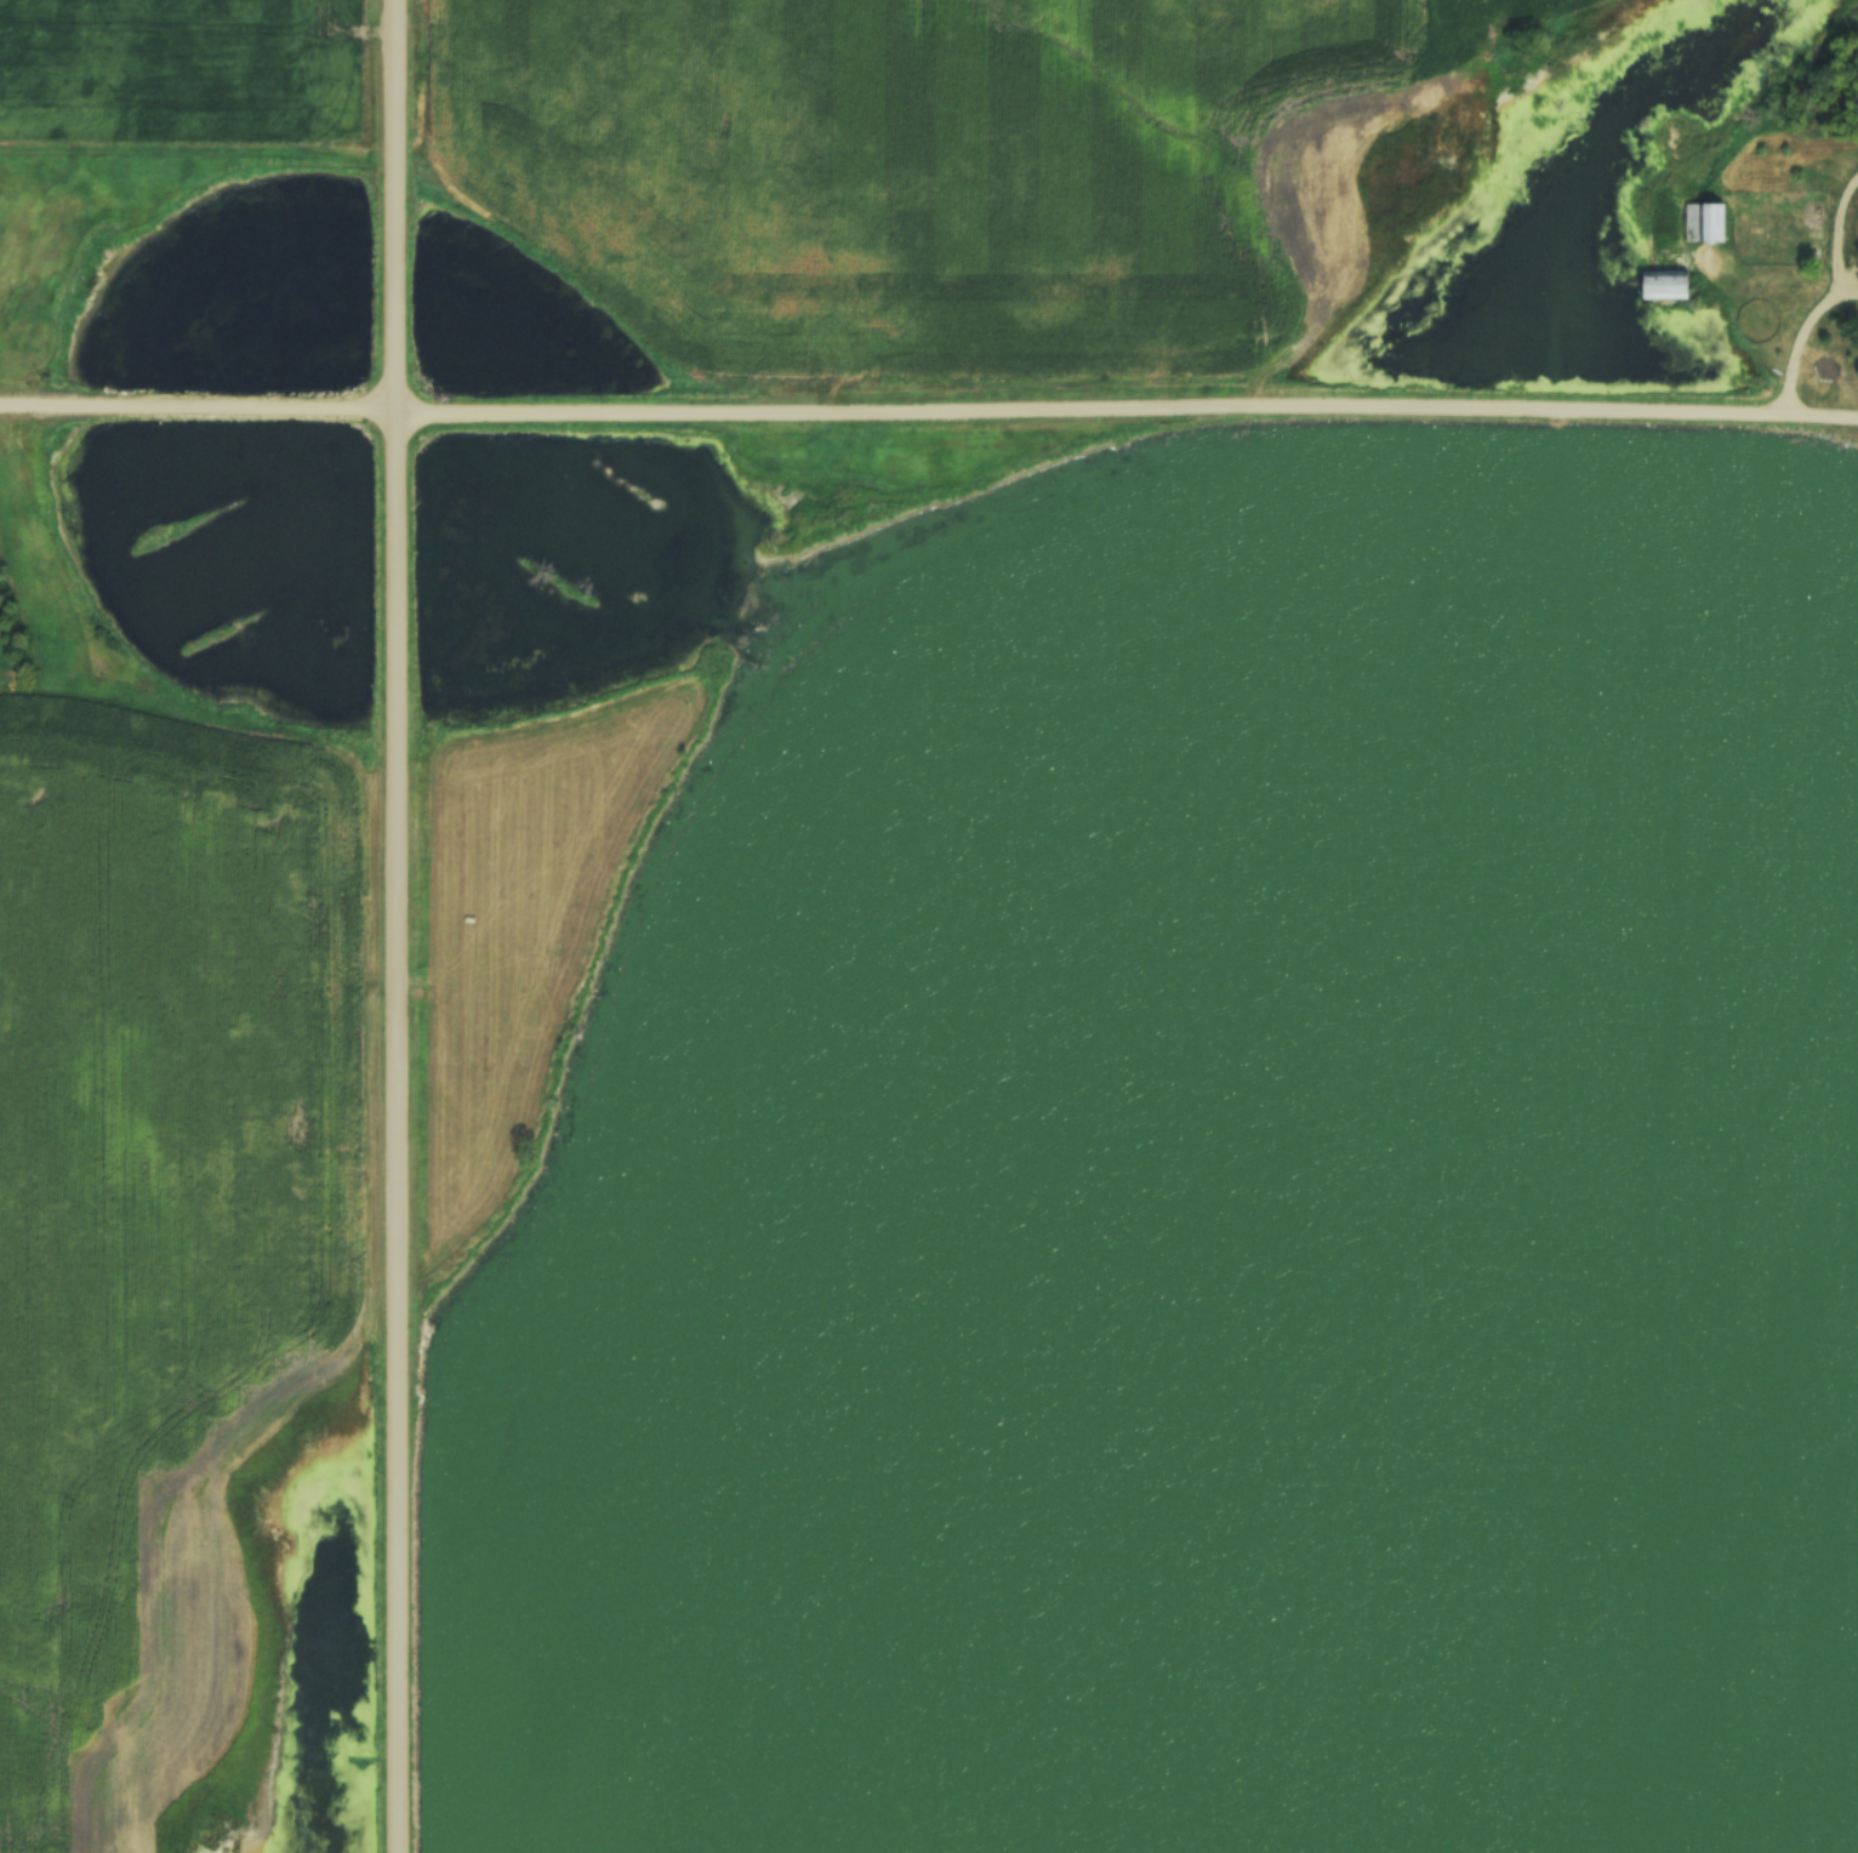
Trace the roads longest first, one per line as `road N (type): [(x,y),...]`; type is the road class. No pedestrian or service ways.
road 1 (residential): [(1857,420),(0,411)]
road 2 (residential): [(406,1852),(398,0)]

